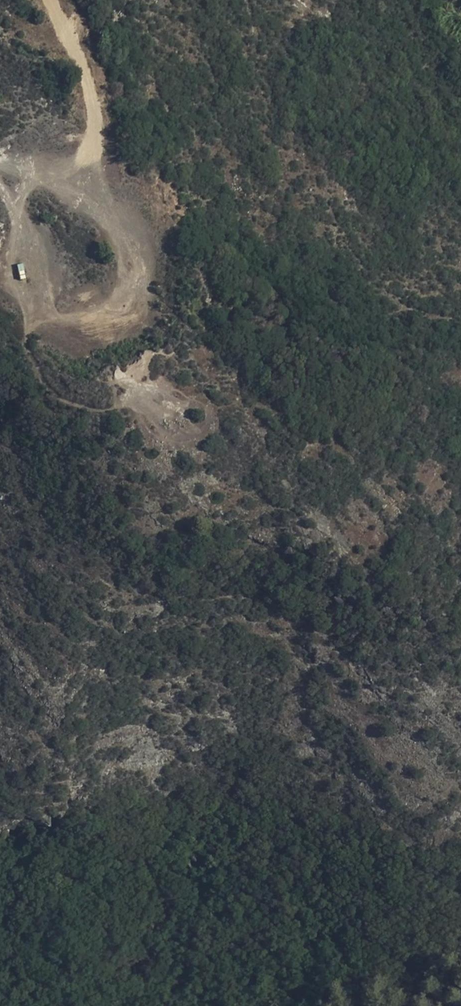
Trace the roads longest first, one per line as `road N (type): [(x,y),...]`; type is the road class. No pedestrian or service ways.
road 1 (track): [(52,0),(89,87),(95,138),(80,161),(32,182),(25,203),(38,282),(74,323),(148,311),(150,280),(138,238),(92,195),(62,181)]

